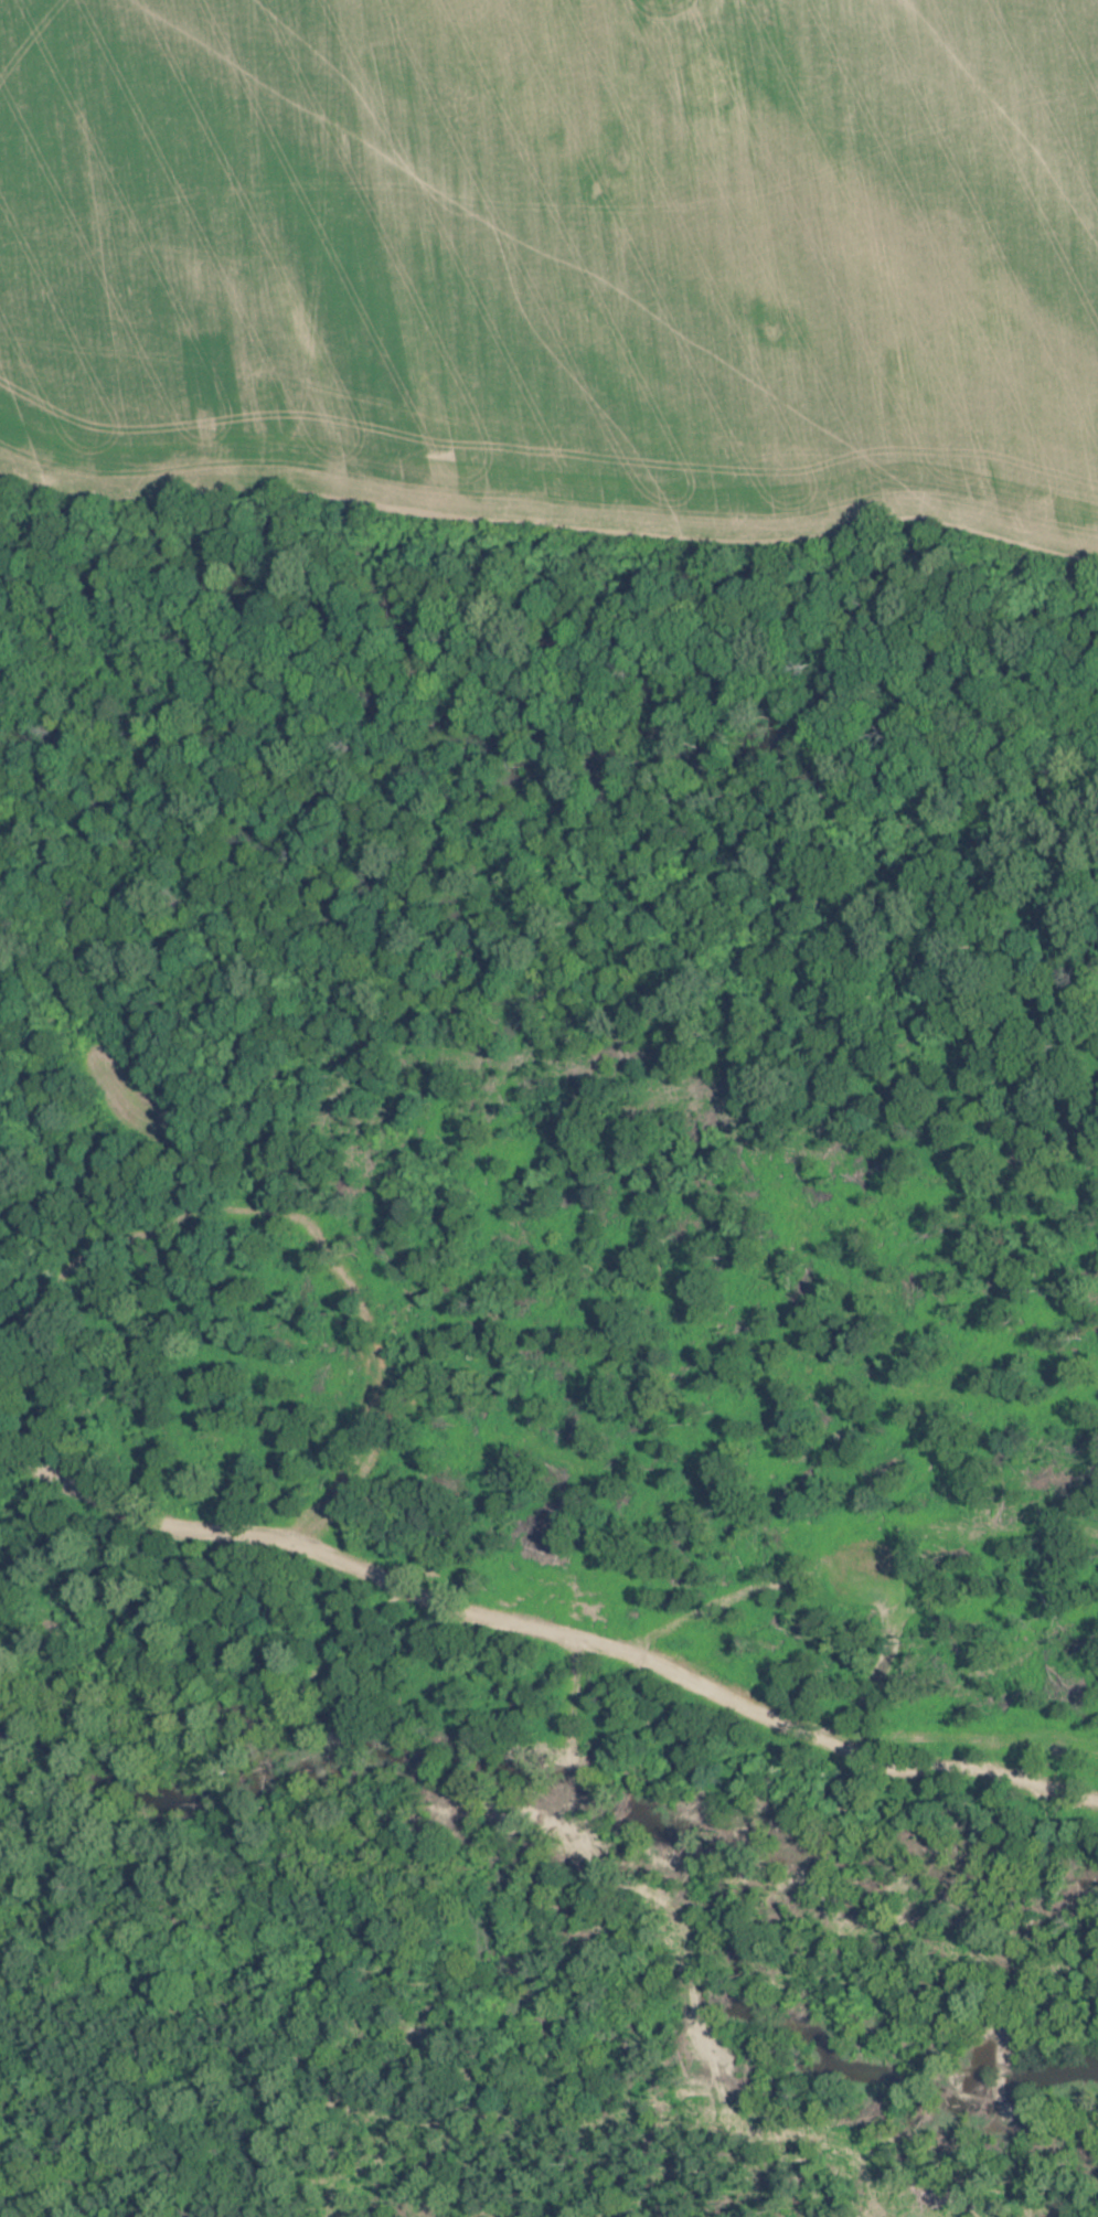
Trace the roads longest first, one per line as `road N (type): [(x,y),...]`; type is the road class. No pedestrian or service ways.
road 1 (residential): [(0,421),(89,444),(364,455),(610,494),(941,501),(1097,534)]

